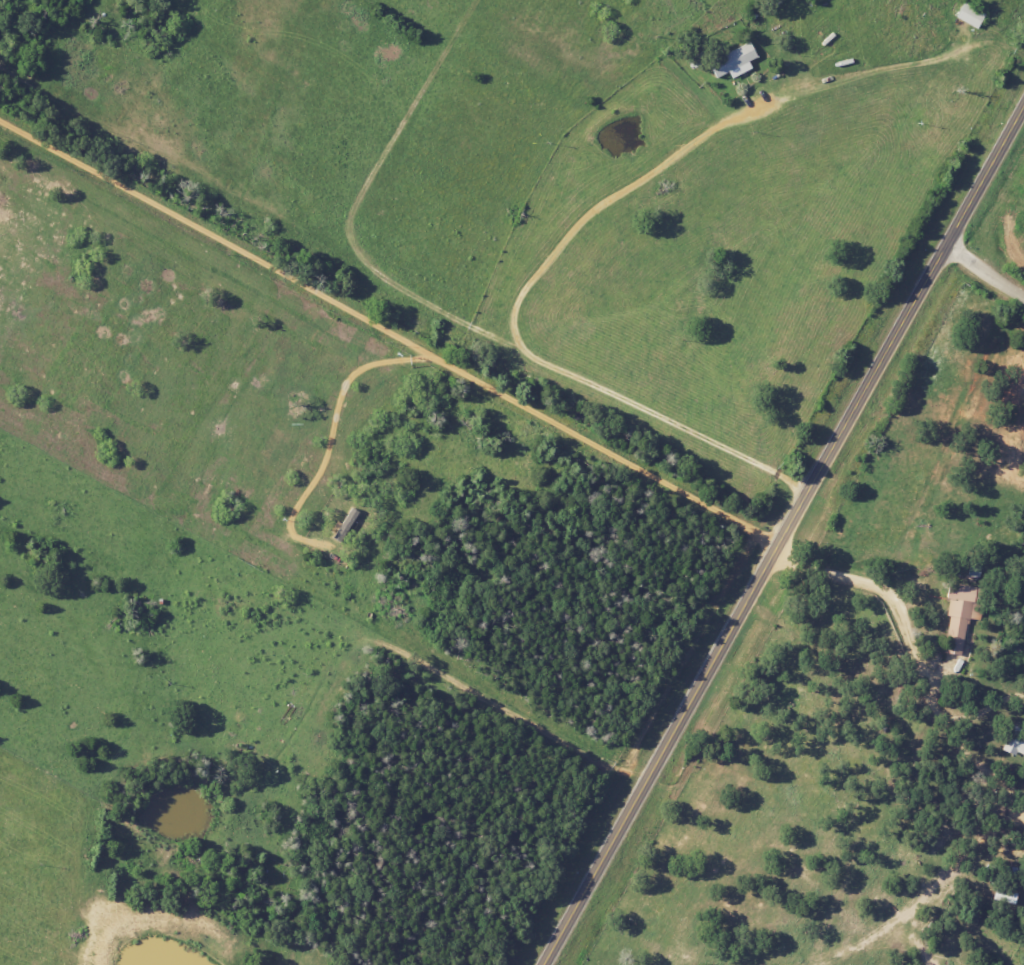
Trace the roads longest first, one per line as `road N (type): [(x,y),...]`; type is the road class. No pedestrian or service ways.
road 1 (primary): [(541,964),(1023,103)]

